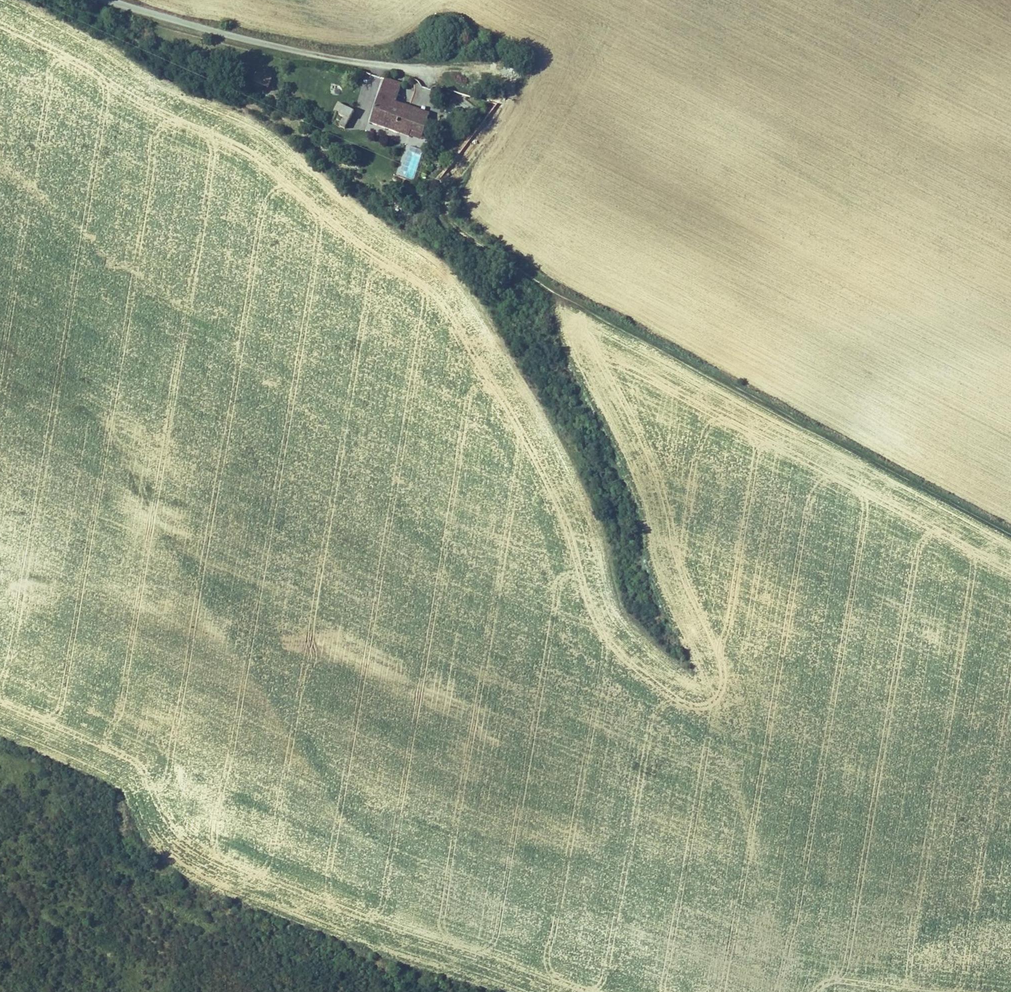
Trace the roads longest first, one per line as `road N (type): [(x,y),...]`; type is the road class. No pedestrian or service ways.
road 1 (track): [(424,68),(494,65),(508,82),(483,145),(451,188),(456,225),(533,278),(1010,533)]
road 2 (unclassified): [(114,0),(297,49),(424,68)]

